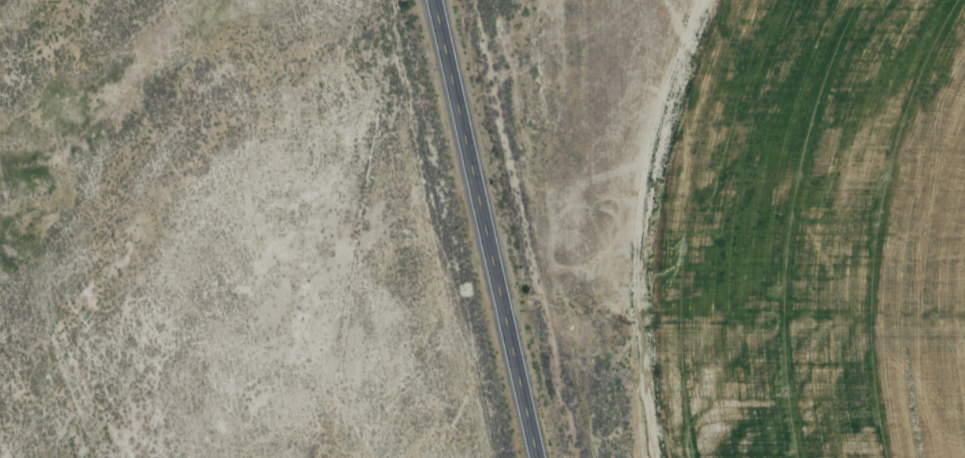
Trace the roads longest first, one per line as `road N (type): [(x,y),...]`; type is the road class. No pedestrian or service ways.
road 1 (primary): [(435,0),(538,457)]

